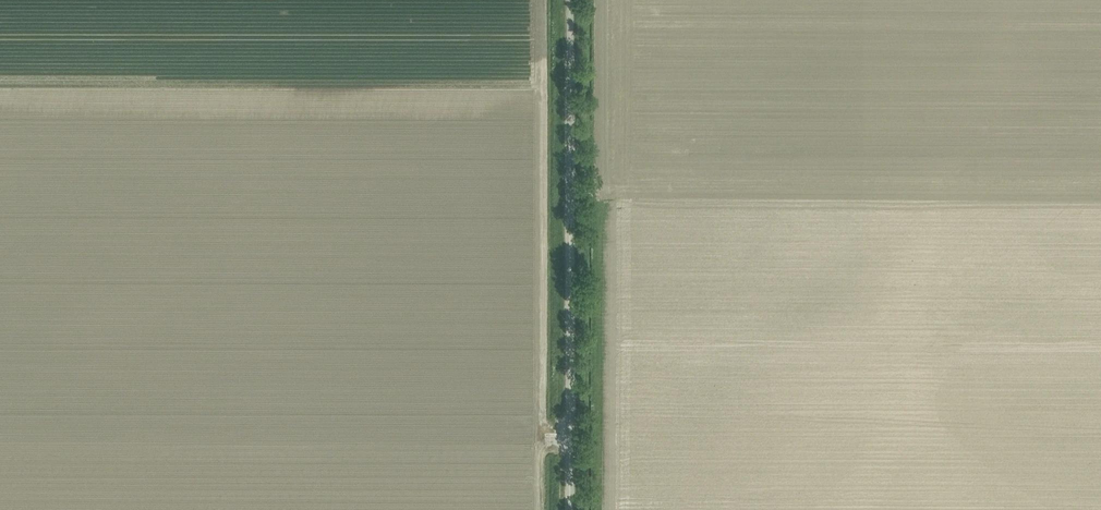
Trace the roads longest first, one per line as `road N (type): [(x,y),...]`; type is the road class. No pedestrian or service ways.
road 1 (unclassified): [(570,509),(570,0)]

